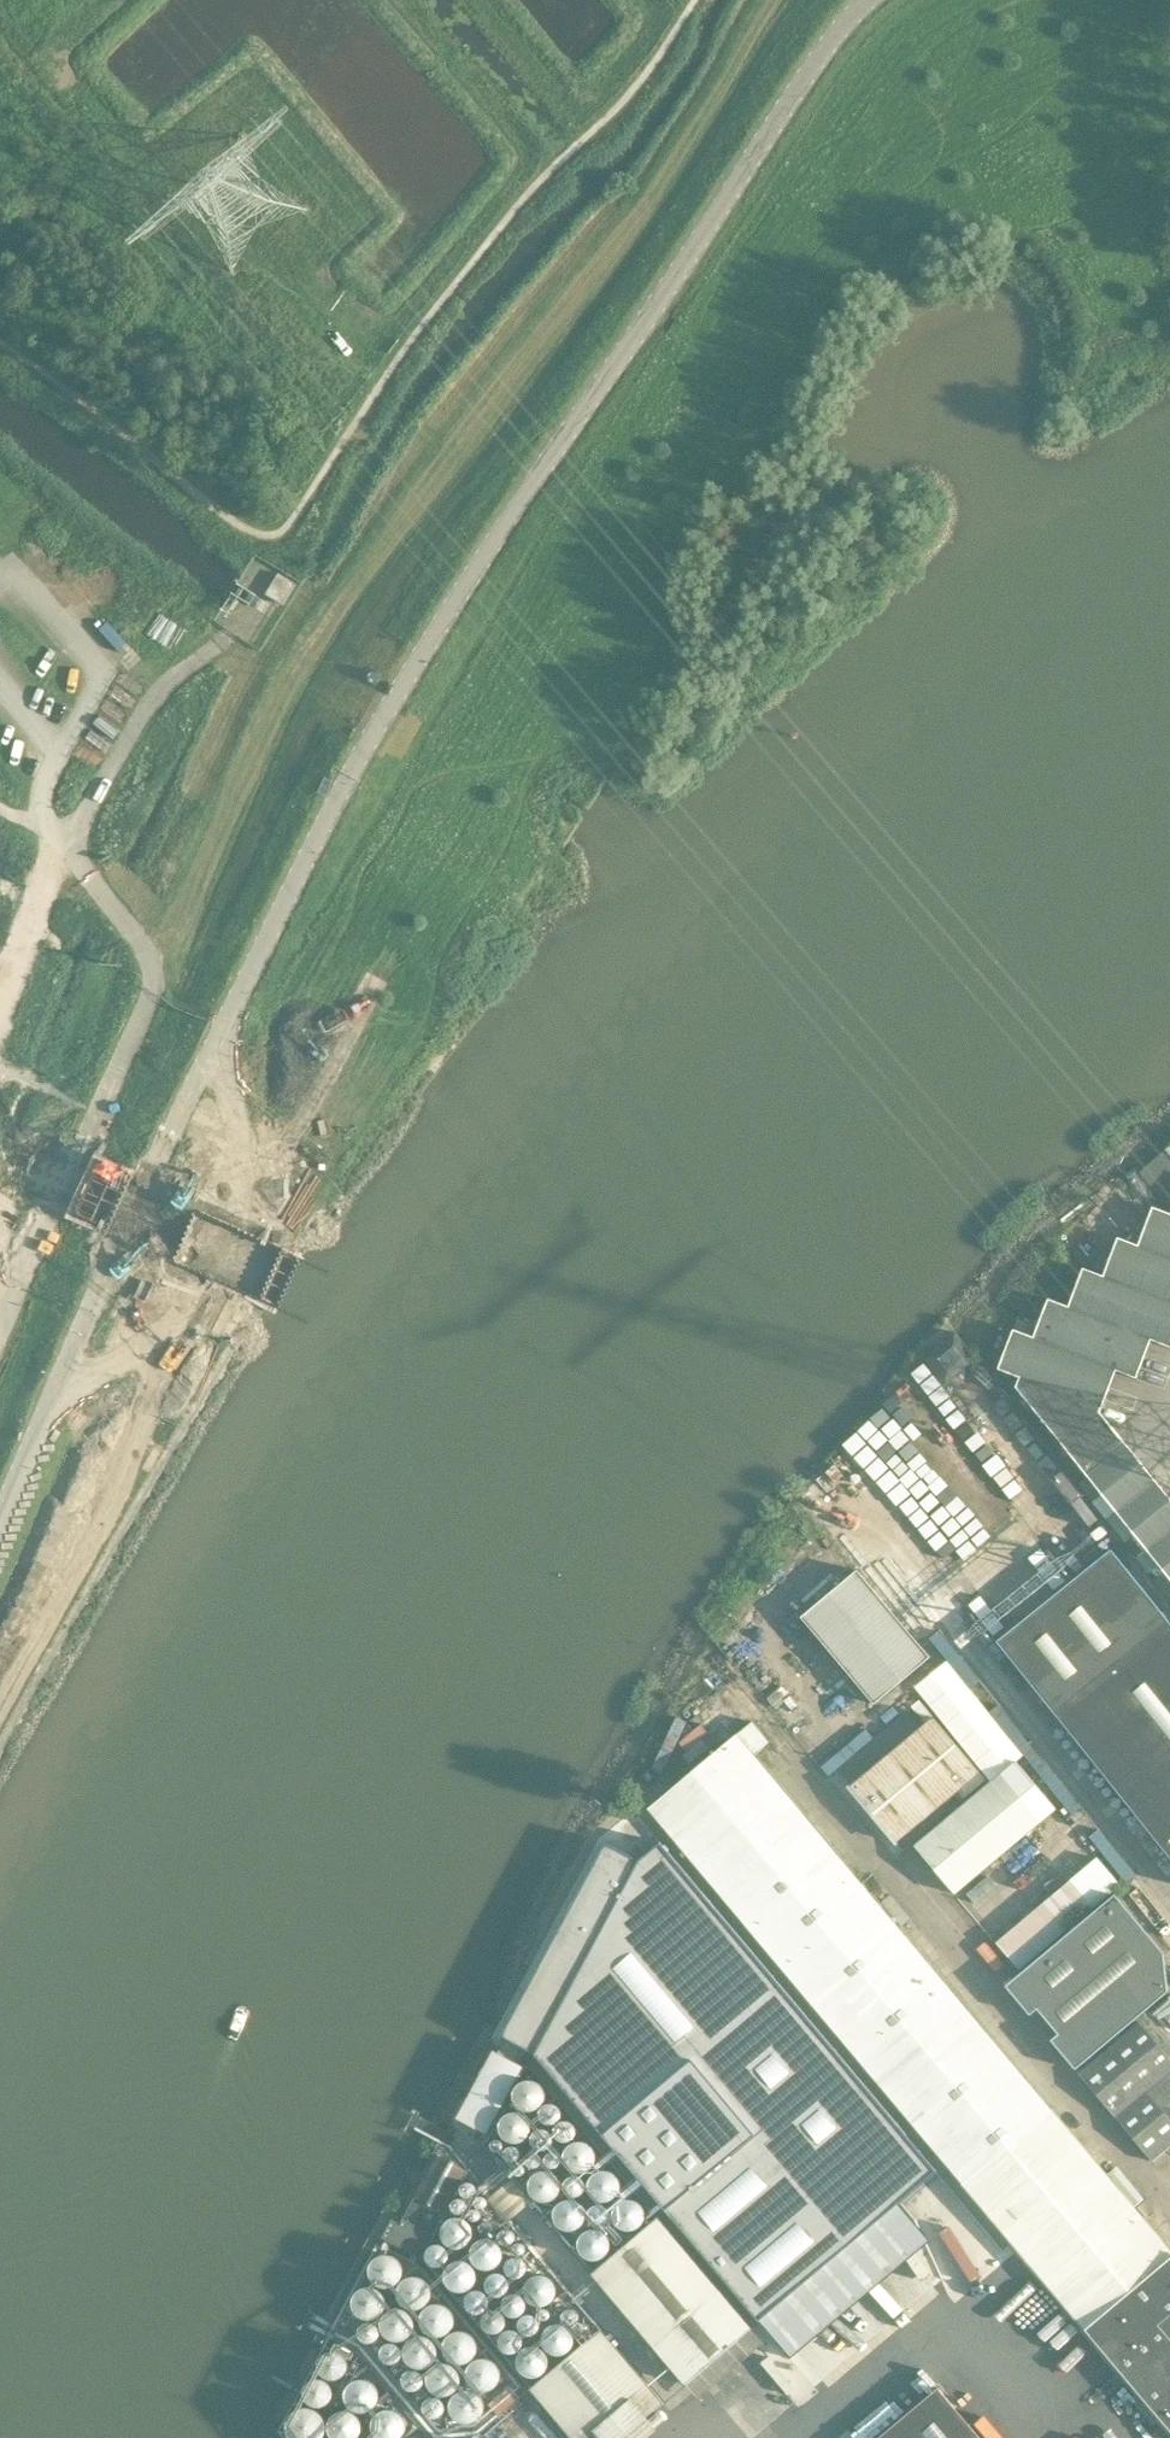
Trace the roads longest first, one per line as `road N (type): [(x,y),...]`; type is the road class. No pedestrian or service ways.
road 1 (tertiary): [(869,0),(820,54),(399,691),(101,1293),(0,1523)]
road 2 (unclassified): [(0,1334),(154,989),(146,950),(50,825)]

